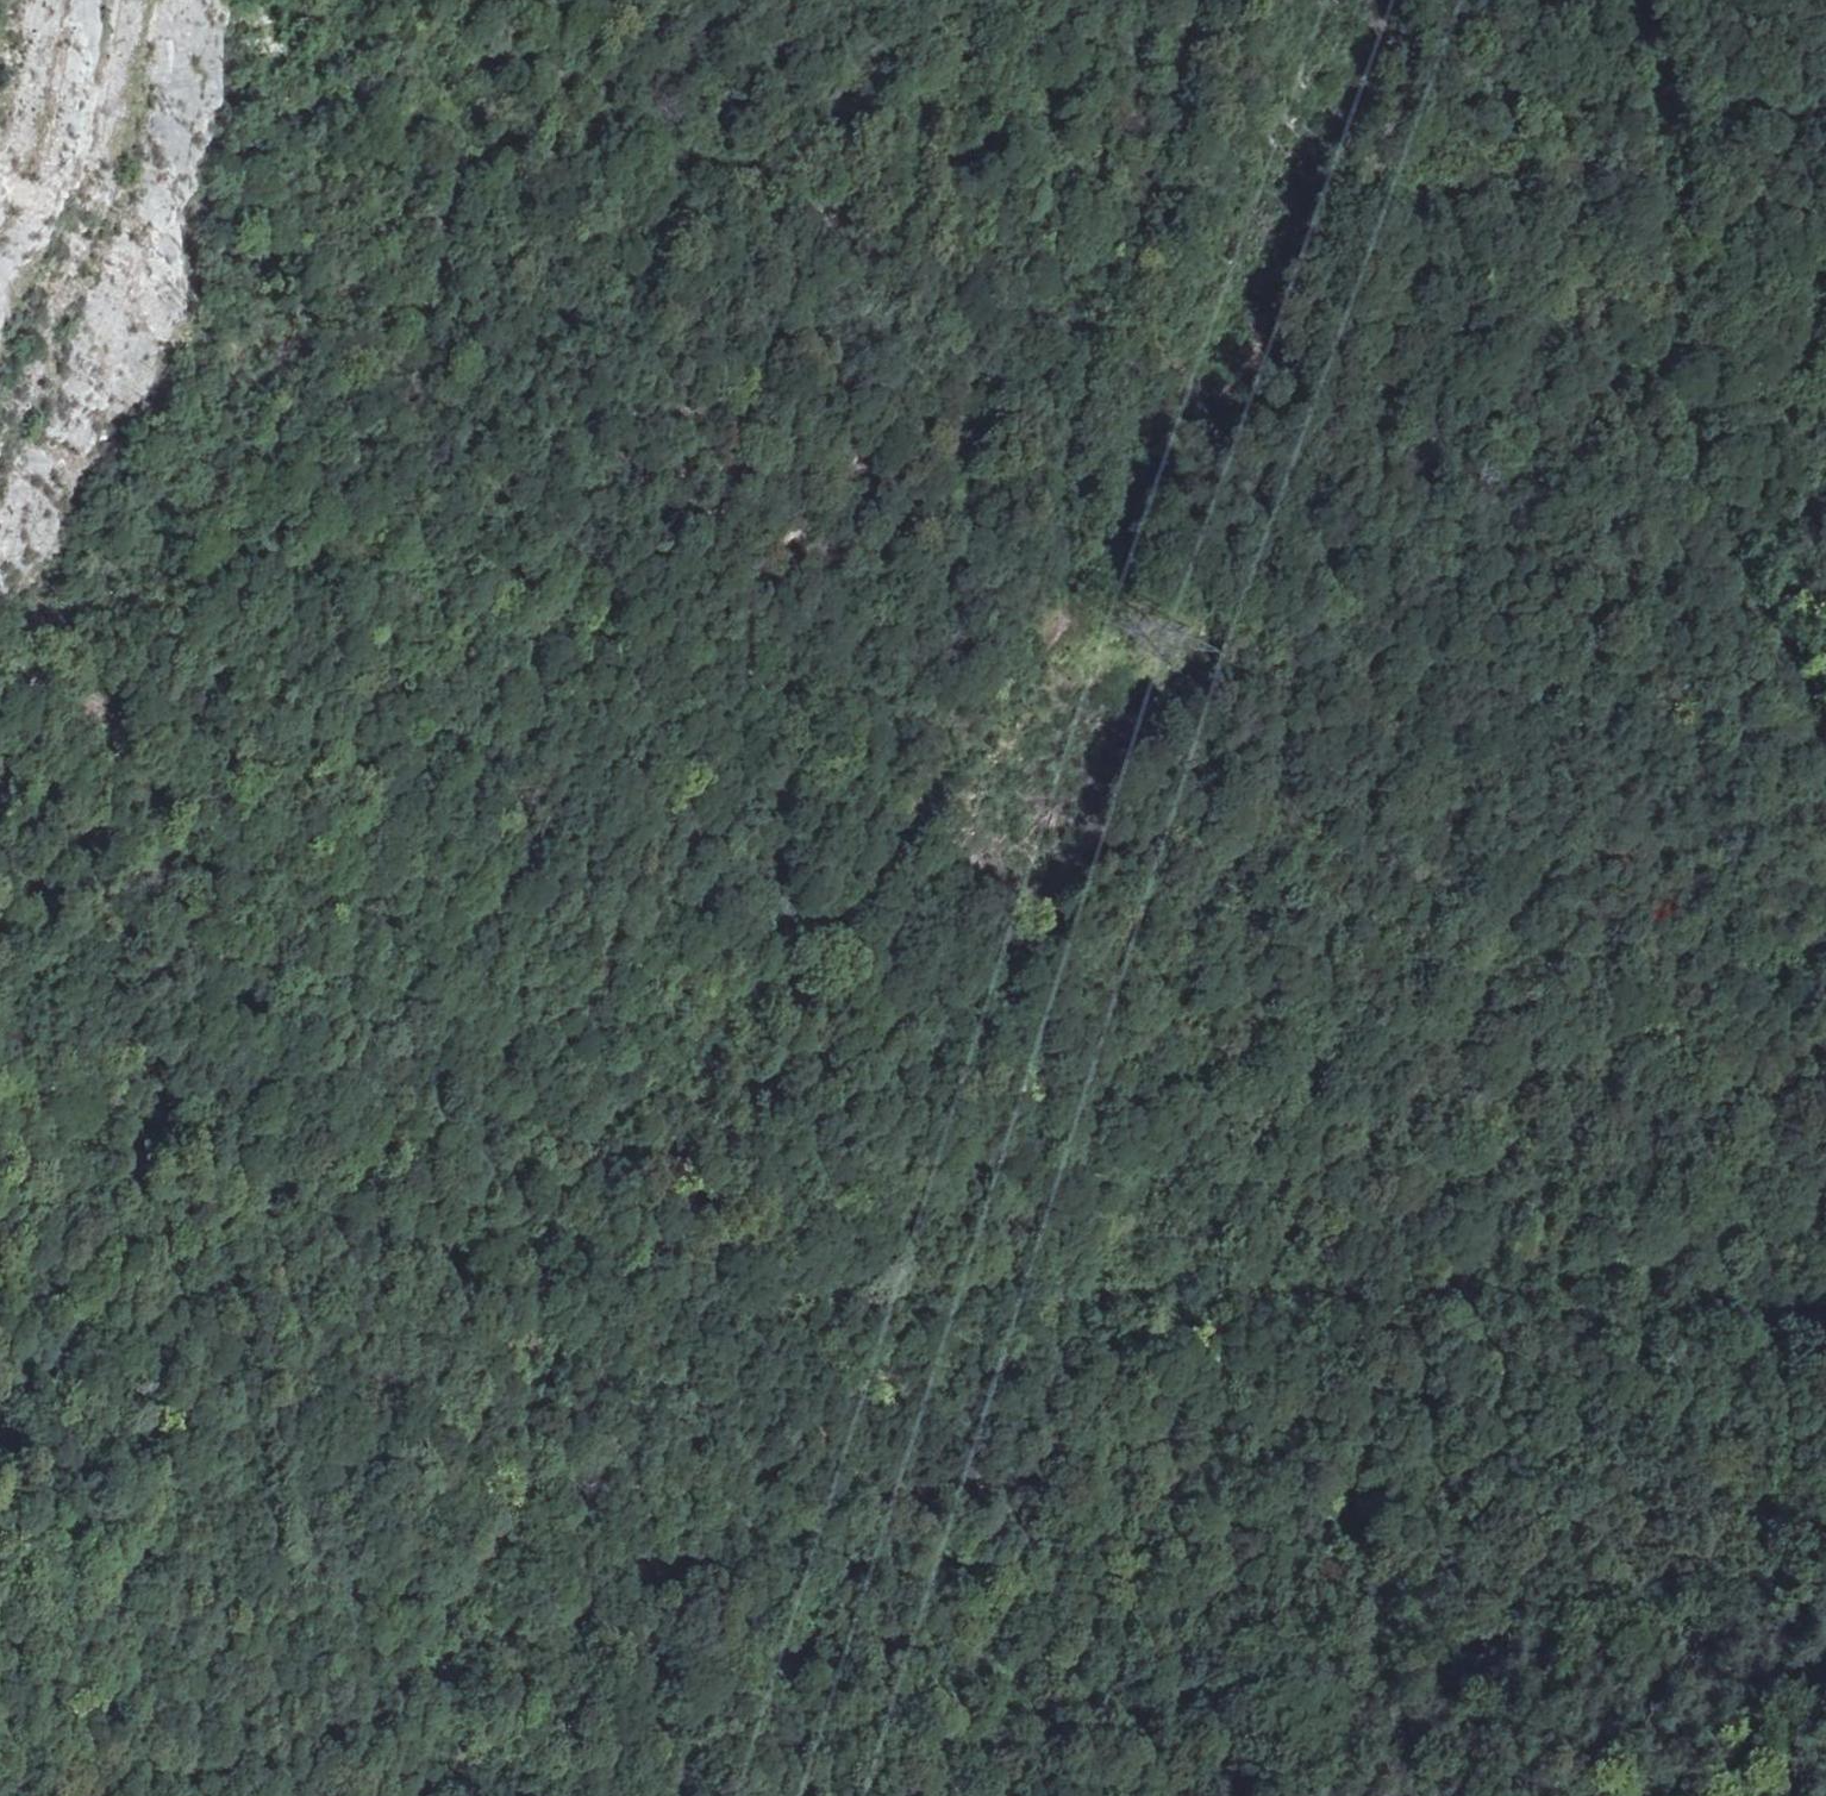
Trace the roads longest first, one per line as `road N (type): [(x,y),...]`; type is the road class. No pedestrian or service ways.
road 1 (track): [(1825,753),(1685,470),(1663,111),(1618,0)]

